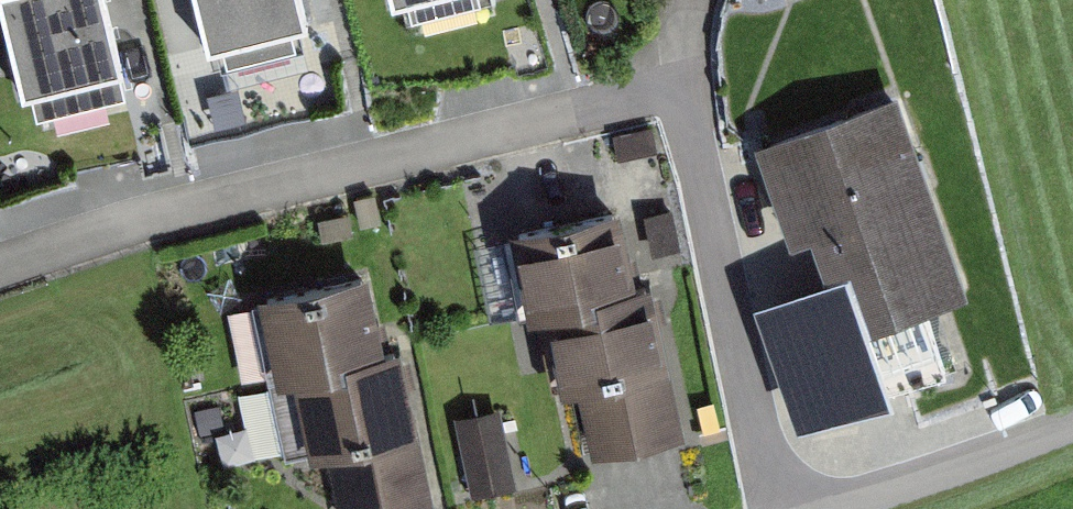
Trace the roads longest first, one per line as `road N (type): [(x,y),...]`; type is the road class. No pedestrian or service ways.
road 1 (residential): [(0,265),(135,220),(689,80)]
road 2 (residential): [(689,80),(699,181),(771,508)]
road 3 (residential): [(1072,424),(826,508)]

